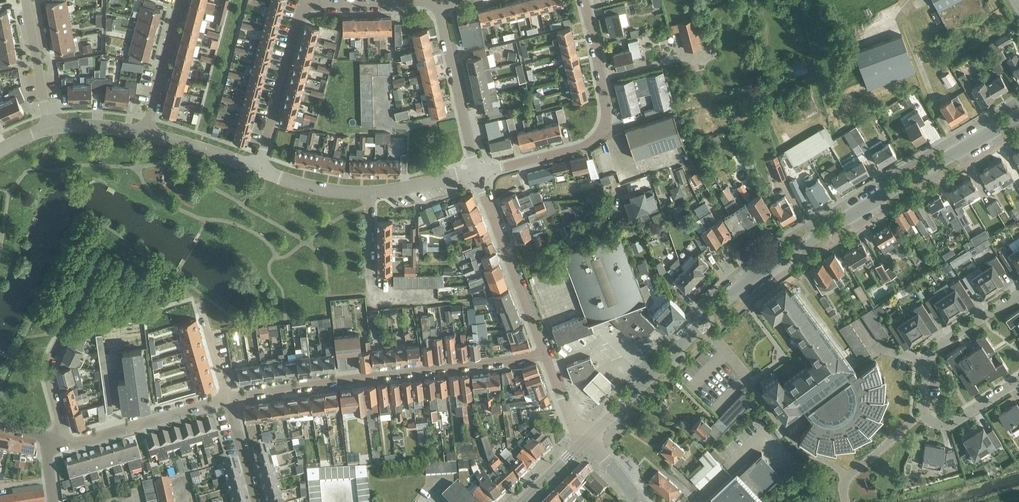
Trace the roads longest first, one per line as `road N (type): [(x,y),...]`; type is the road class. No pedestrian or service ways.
road 1 (residential): [(589,438),(742,286),(1018,117)]
road 2 (residential): [(227,398),(543,351)]
road 3 (residential): [(1018,292),(923,362),(921,415),(942,426),(1018,380)]
road 4 (residential): [(475,172),(580,146),(604,126),(583,0)]
road 5 (residential): [(543,351),(475,172)]
road 6 (residential): [(475,172),(437,2)]
road 7 (residential): [(257,167),(302,3)]
road 8 (residential): [(64,439),(79,442),(227,398)]
road 9 (residential): [(431,294),(371,296),(369,191)]
road 10 (residential): [(145,133),(179,0)]
road 11 (residential): [(302,3),(437,2)]
road 12 (residential): [(47,128),(25,0)]

